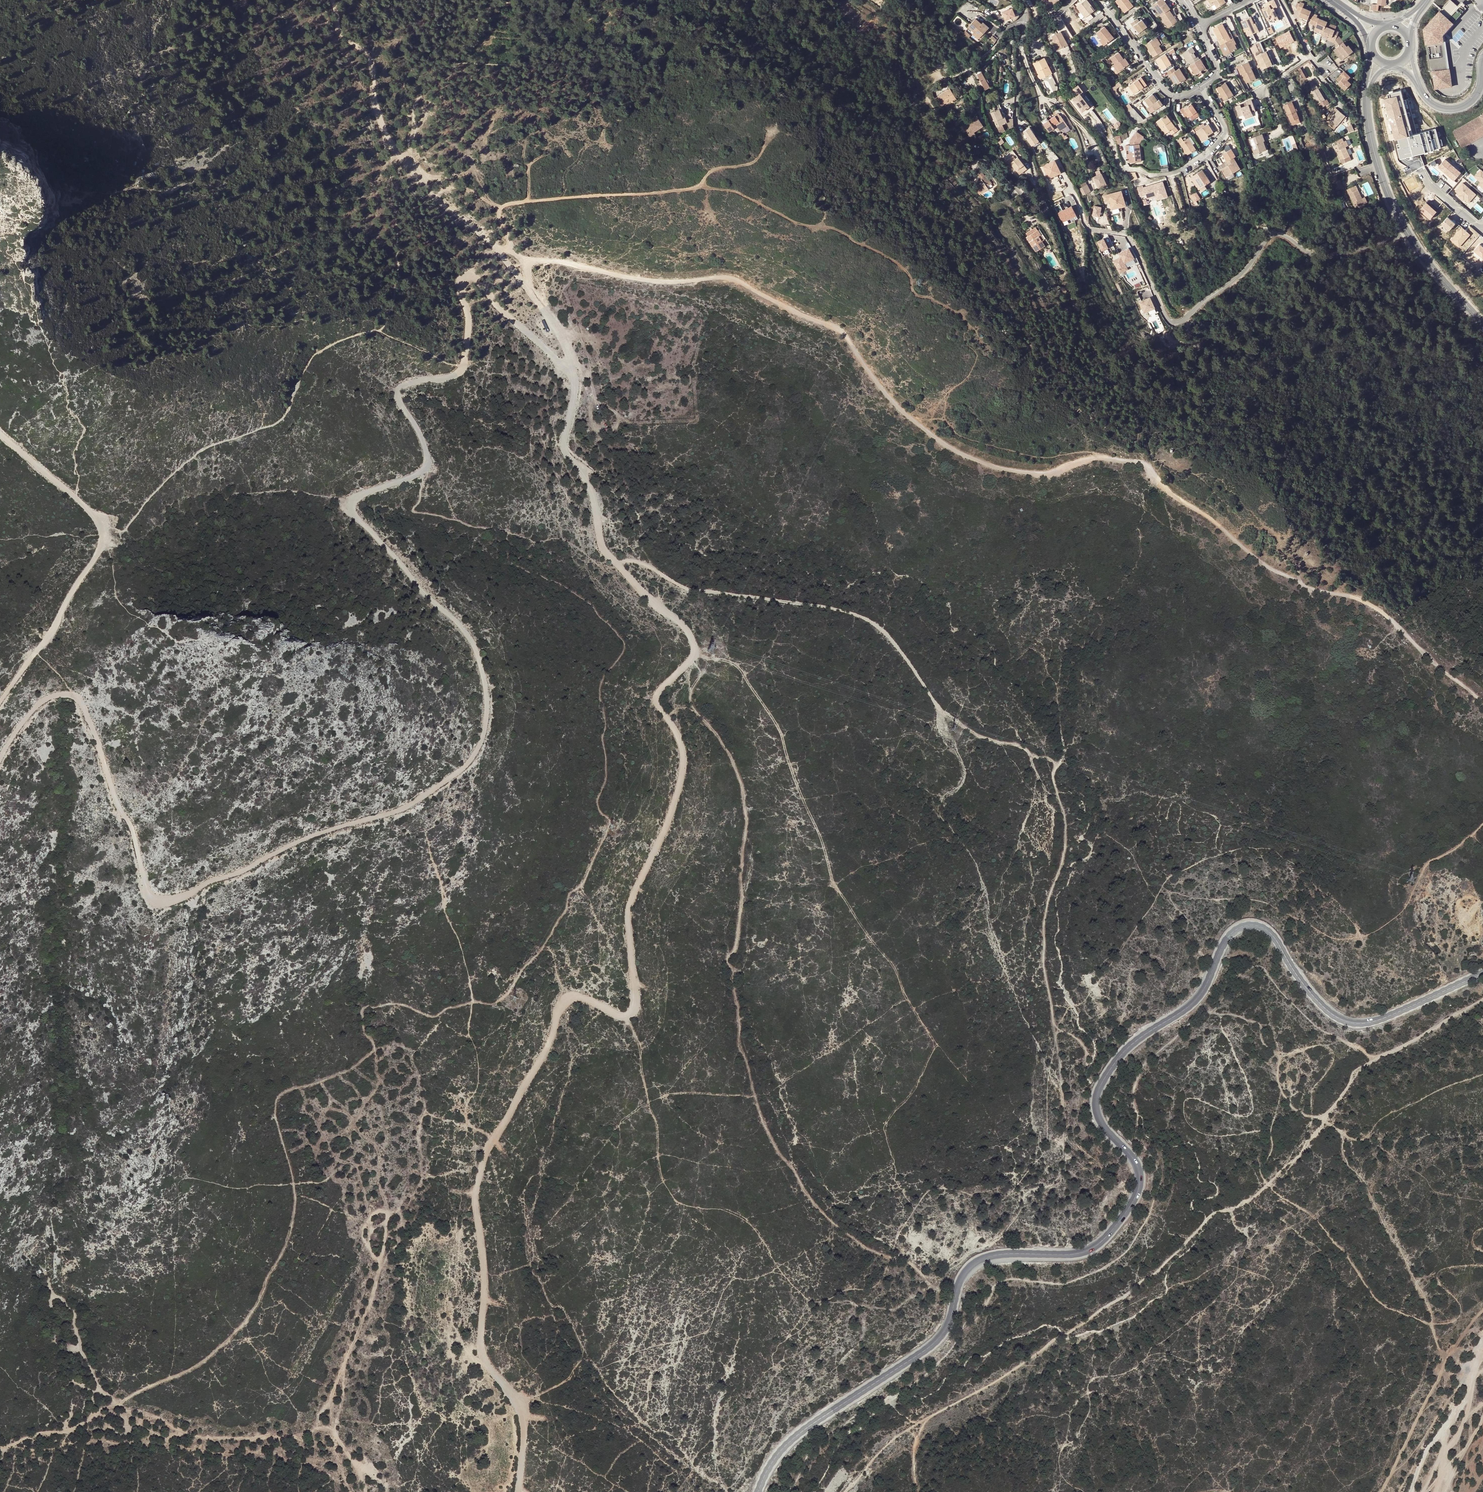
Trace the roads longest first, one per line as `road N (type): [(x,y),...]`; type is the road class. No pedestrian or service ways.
road 1 (track): [(1053,1023),(1044,921),(1065,843),(1054,763),(950,716),(894,644),(850,613),(701,591),(640,563),(616,564),(564,444),(575,379),(469,277),(460,288),(468,332),(463,368),(400,392),(427,467),(352,506),(475,648),(485,725),(466,765),(416,803),(167,901),(146,890),(129,824),(77,698),(58,695),(39,704),(0,762)]
road 2 (secondary): [(758,1491),(785,1447),(814,1422),(937,1341),(967,1269),(1000,1254),(1085,1251),(1109,1235),(1140,1178),(1100,1120),(1099,1090),(1129,1047),(1194,1002),(1238,928),(1269,931),(1314,999),(1354,1024),(1482,972)]
road 3 (track): [(1482,700),(1430,663),(1379,606),(1318,589),(1235,549),(1147,461),(1084,458),(1041,476),(980,461),(932,438),(890,401),(846,335),(735,281),(659,280),(529,260),(529,290)]
road 4 (track): [(516,1491),(527,1426),(483,1337),(486,1278),(477,1207),(483,1155),(556,1032),(565,998),(586,994),(625,1015),(635,1007),(631,911),(672,819),(686,757),(661,693),(696,657),(694,637),(616,564)]
road 5 (track): [(630,1013),(643,1044),(666,1189),(678,1204),(748,1219),(805,1298),(774,1366),(676,1491)]
road 6 (track): [(1326,1117),(1271,1186),(1212,1215),(1111,1305),(928,1419),(913,1453),(917,1491)]
road 7 (residential): [(1407,233),(1321,256),(1274,235),(1232,283),(1176,324),(1128,235),(1088,228),(1072,190)]
road 8 (track): [(468,1123),(429,1112),(423,1119),(423,1182),(386,1222),(382,1265),(332,1393),(333,1428)]
road 9 (track): [(493,1138),(466,1117),(478,1073),(469,980),(416,803)]
road 10 (track): [(119,1401),(205,1434),(318,1424),(339,1430),(370,1491)]
road 11 (residential): [(1021,212),(1015,191),(1033,206),(1040,197),(1016,126),(1023,0)]
road 12 (track): [(0,702),(58,622),(103,530)]
road 13 (track): [(1326,1117),(1378,1053),(1482,999)]
road 14 (track): [(404,164),(379,123),(369,59),(341,36),(333,0)]
road 15 (track): [(529,290),(487,238),(404,164)]
road 16 (residential): [(1118,164),(1163,175),(1200,160),(1226,131),(1199,88)]
road 17 (track): [(1482,1354),(1410,1491)]
road 18 (secondary): [(1368,88),(1375,154),(1407,233)]
road 19 (residential): [(1199,88),(1180,97),(1168,93),(1096,0)]
road 20 (track): [(103,530),(0,434)]
road 21 (track): [(0,1449),(67,1431),(119,1401)]

